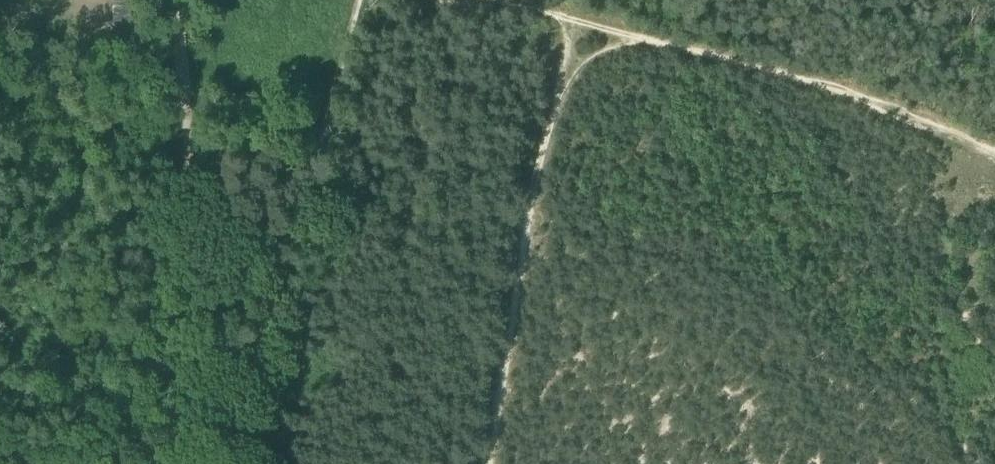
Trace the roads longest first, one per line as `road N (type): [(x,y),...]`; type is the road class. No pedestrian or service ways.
road 1 (track): [(994,152),(844,96),(510,0)]
road 2 (track): [(549,12),(556,91),(487,463)]
road 3 (track): [(222,431),(279,289),(358,0)]
road 4 (track): [(222,431),(211,394),(173,0)]

